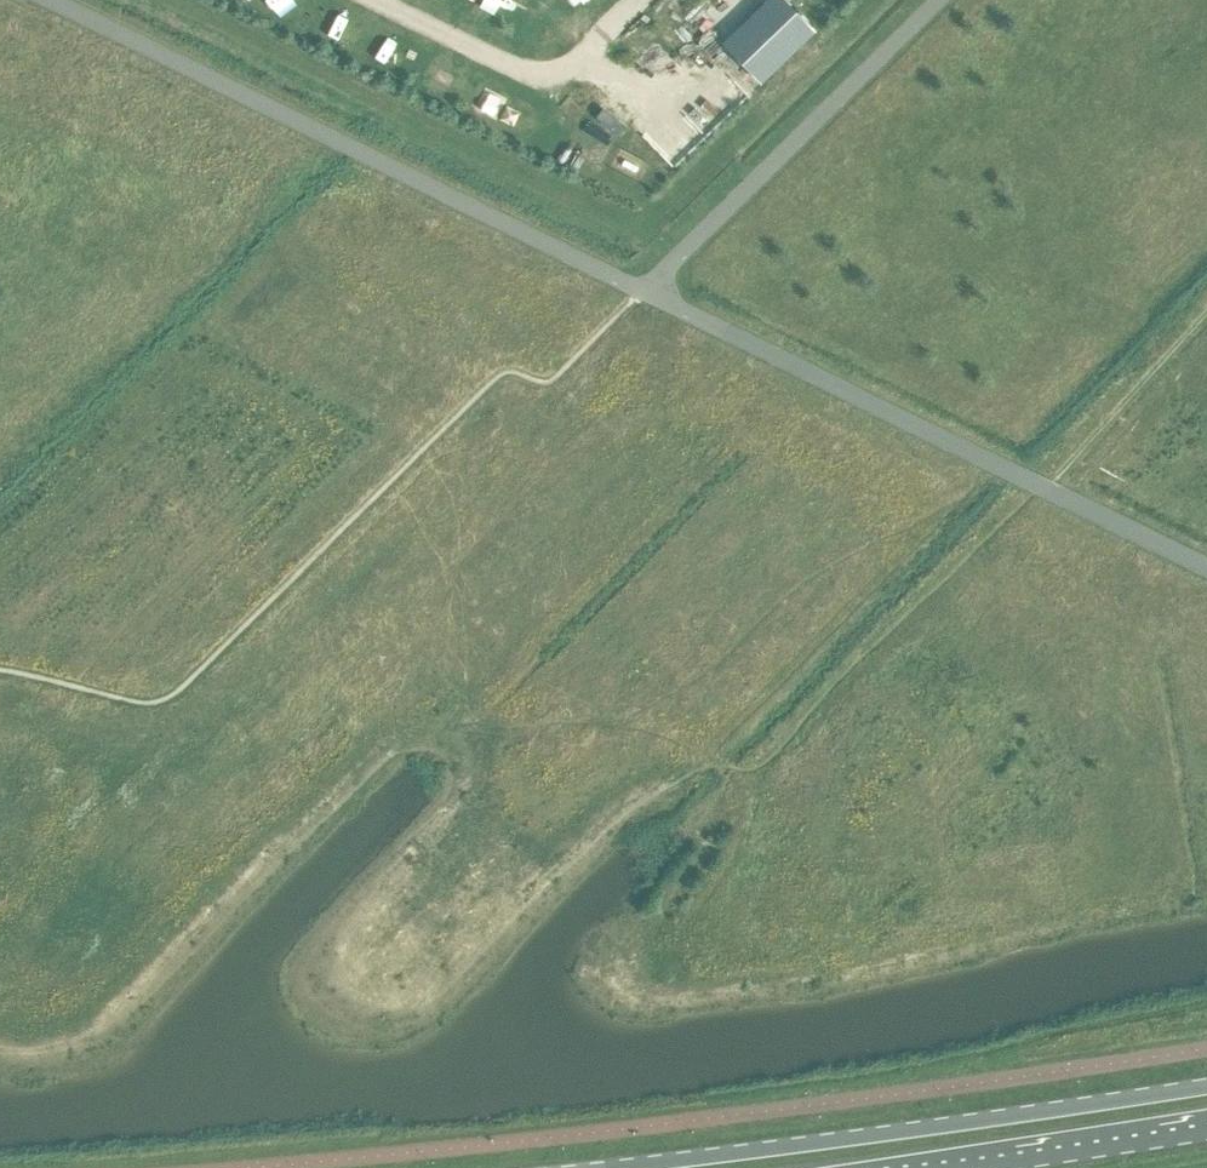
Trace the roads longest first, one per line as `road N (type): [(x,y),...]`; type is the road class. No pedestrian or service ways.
road 1 (secondary): [(1206,1084),(601,1167)]
road 2 (secondary): [(894,1167),(1206,1125)]
road 3 (track): [(1206,311),(1043,483)]

